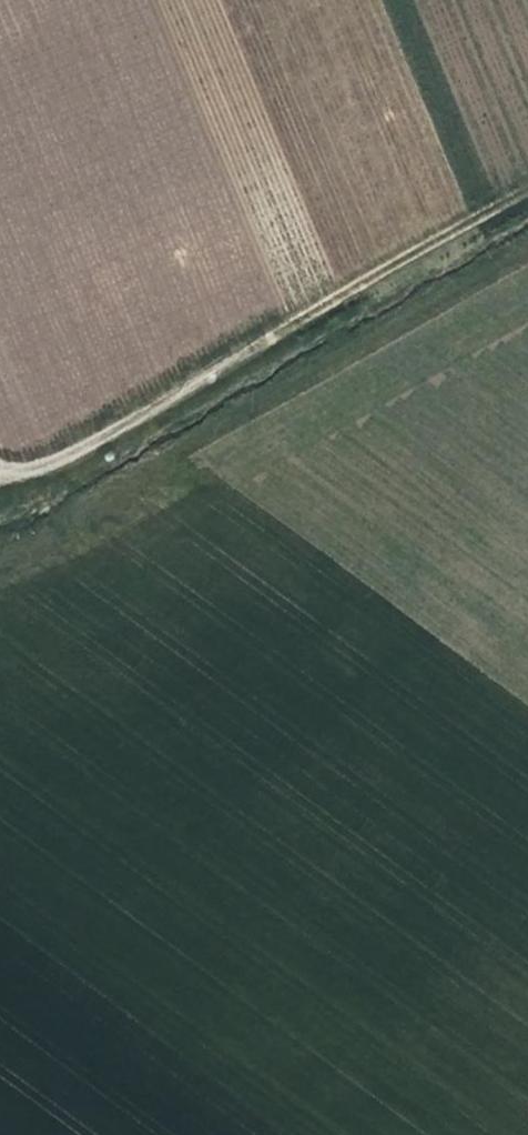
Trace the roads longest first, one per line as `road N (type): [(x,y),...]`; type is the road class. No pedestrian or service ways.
road 1 (track): [(0,489),(527,196)]

